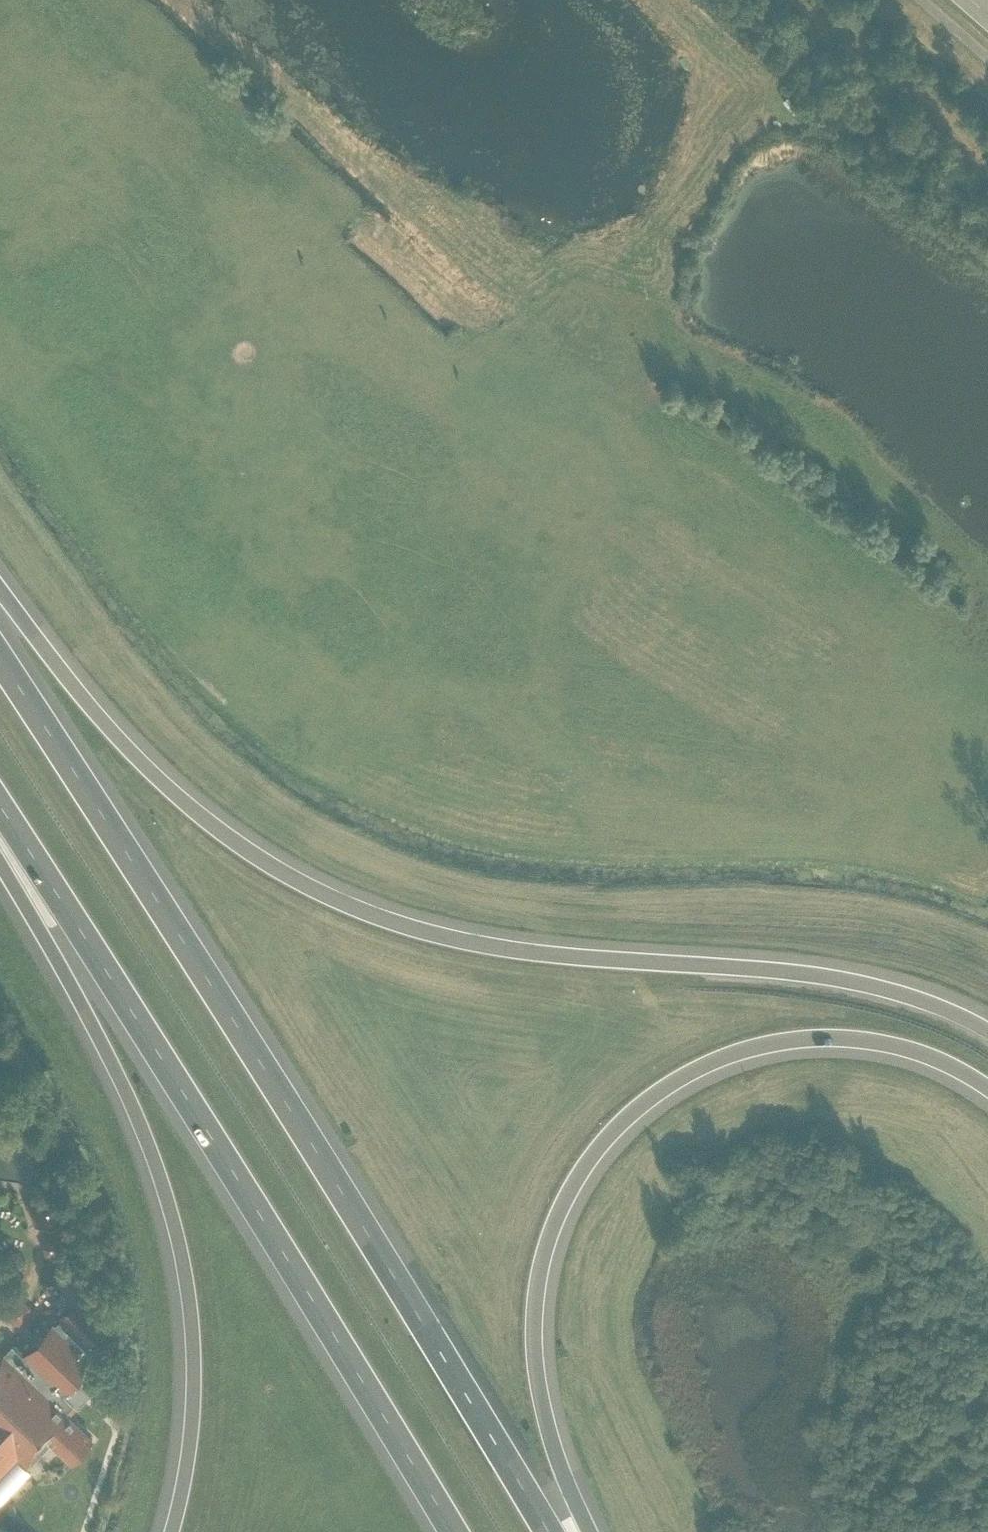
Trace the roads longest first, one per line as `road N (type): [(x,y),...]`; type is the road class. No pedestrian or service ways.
road 1 (motorway): [(987,1031),(928,1002),(832,977),(449,939),(315,890),(195,814),(87,703),(0,590)]
road 2 (motorway): [(547,1531),(212,983),(0,664)]
road 3 (motorway): [(0,815),(444,1531)]
road 4 (motorway): [(588,1531),(548,1430),(537,1303),(556,1222),(611,1133),(648,1097),(690,1074),(786,1040),(876,1040),(987,1087)]
road 5 (motorway): [(0,857),(117,1075),(174,1221),(195,1357),(191,1432),(171,1531)]

